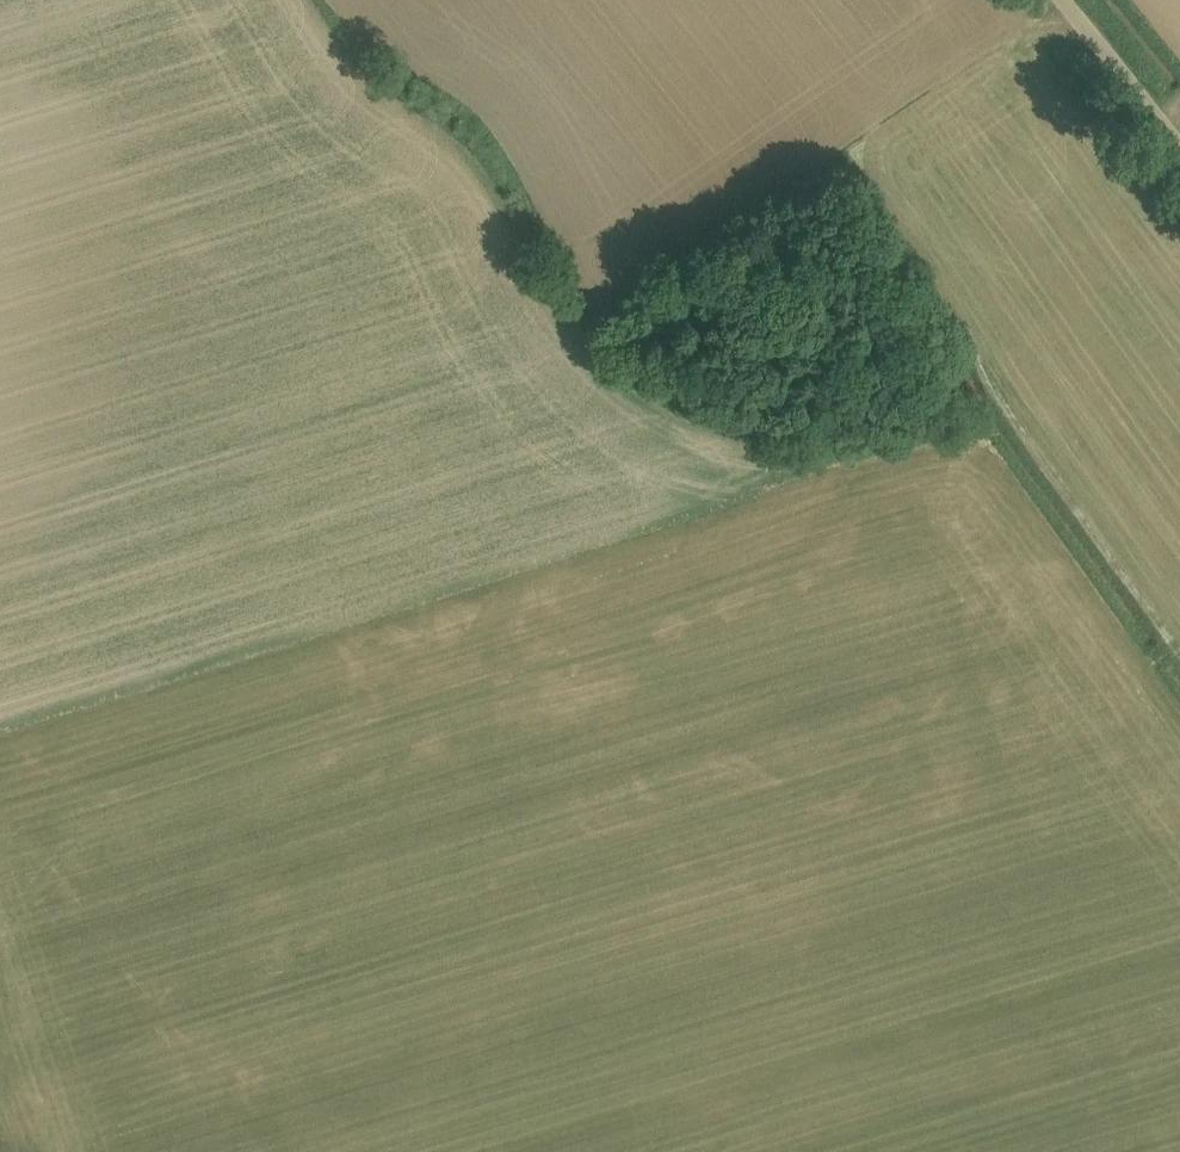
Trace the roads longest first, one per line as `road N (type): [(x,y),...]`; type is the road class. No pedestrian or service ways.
road 1 (unclassified): [(1179,152),(1058,0)]

